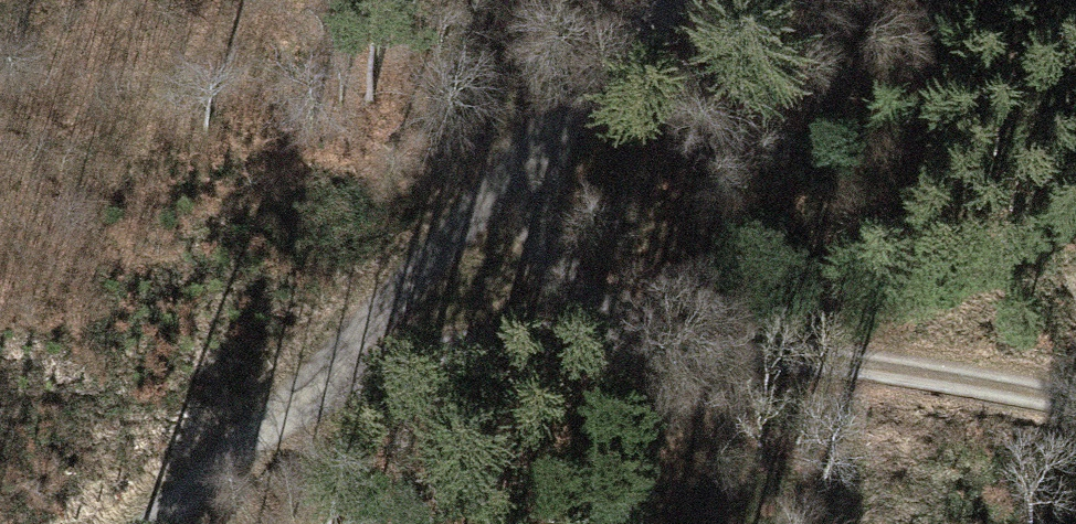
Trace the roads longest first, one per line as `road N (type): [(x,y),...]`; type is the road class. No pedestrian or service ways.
road 1 (track): [(1075,394),(355,364)]
road 2 (track): [(672,0),(610,61),(355,364)]
road 3 (track): [(355,364),(191,523)]

